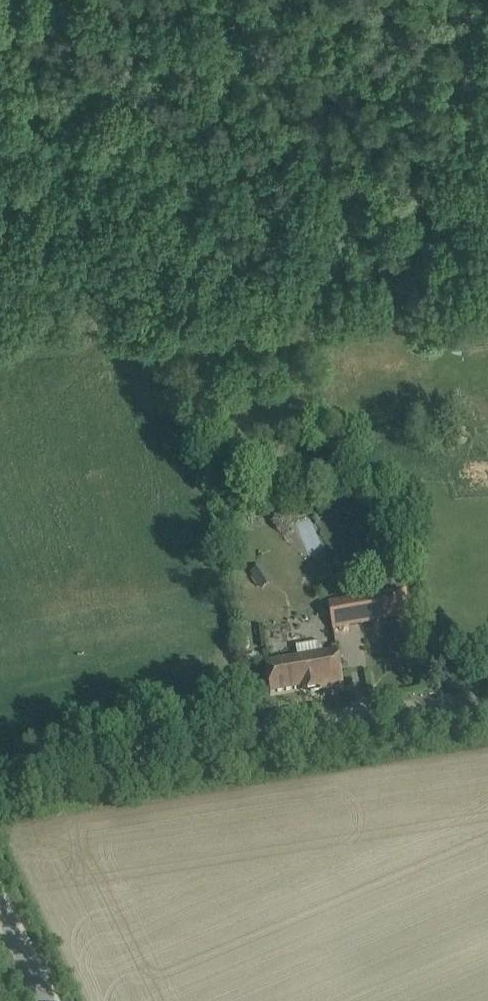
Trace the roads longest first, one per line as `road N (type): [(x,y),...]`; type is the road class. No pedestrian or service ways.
road 1 (unclassified): [(0,782),(487,695)]

